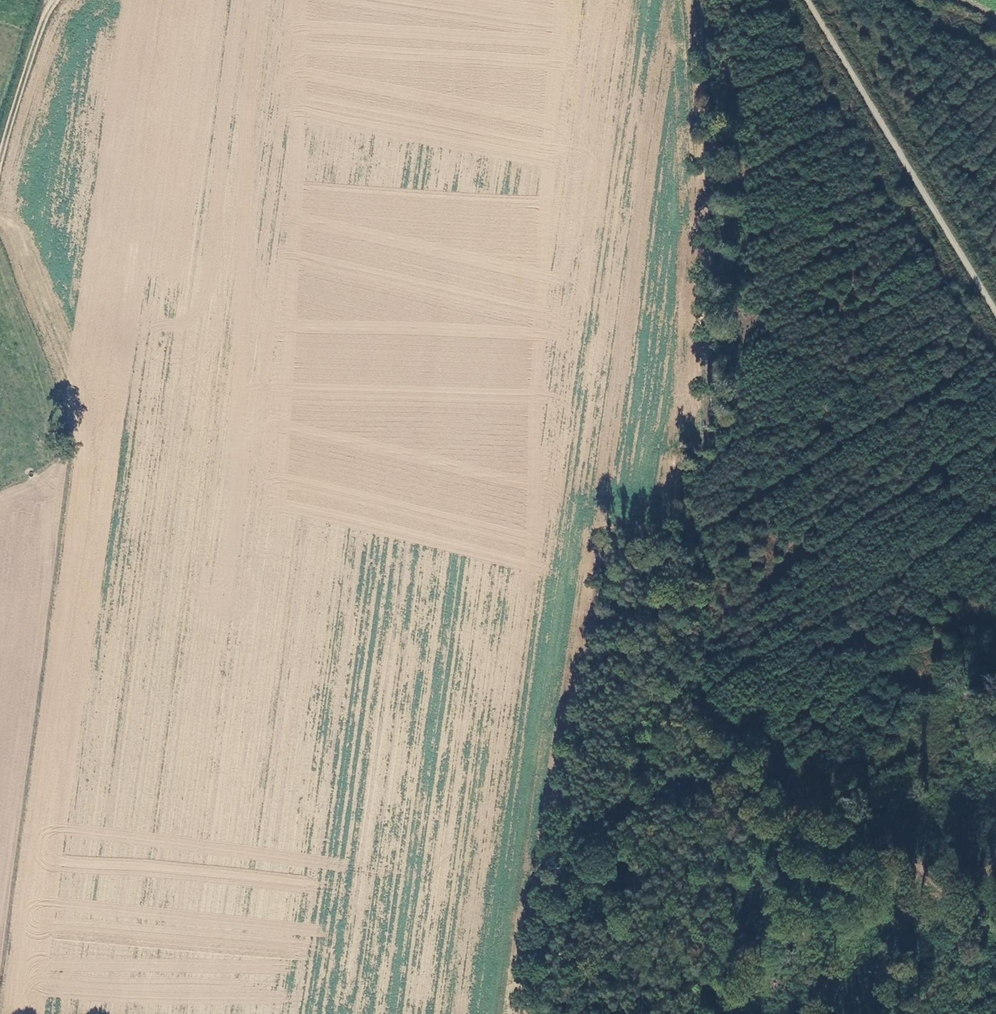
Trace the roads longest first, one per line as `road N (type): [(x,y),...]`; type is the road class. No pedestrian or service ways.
road 1 (track): [(807,0),(995,313)]
road 2 (track): [(60,0),(0,171)]

